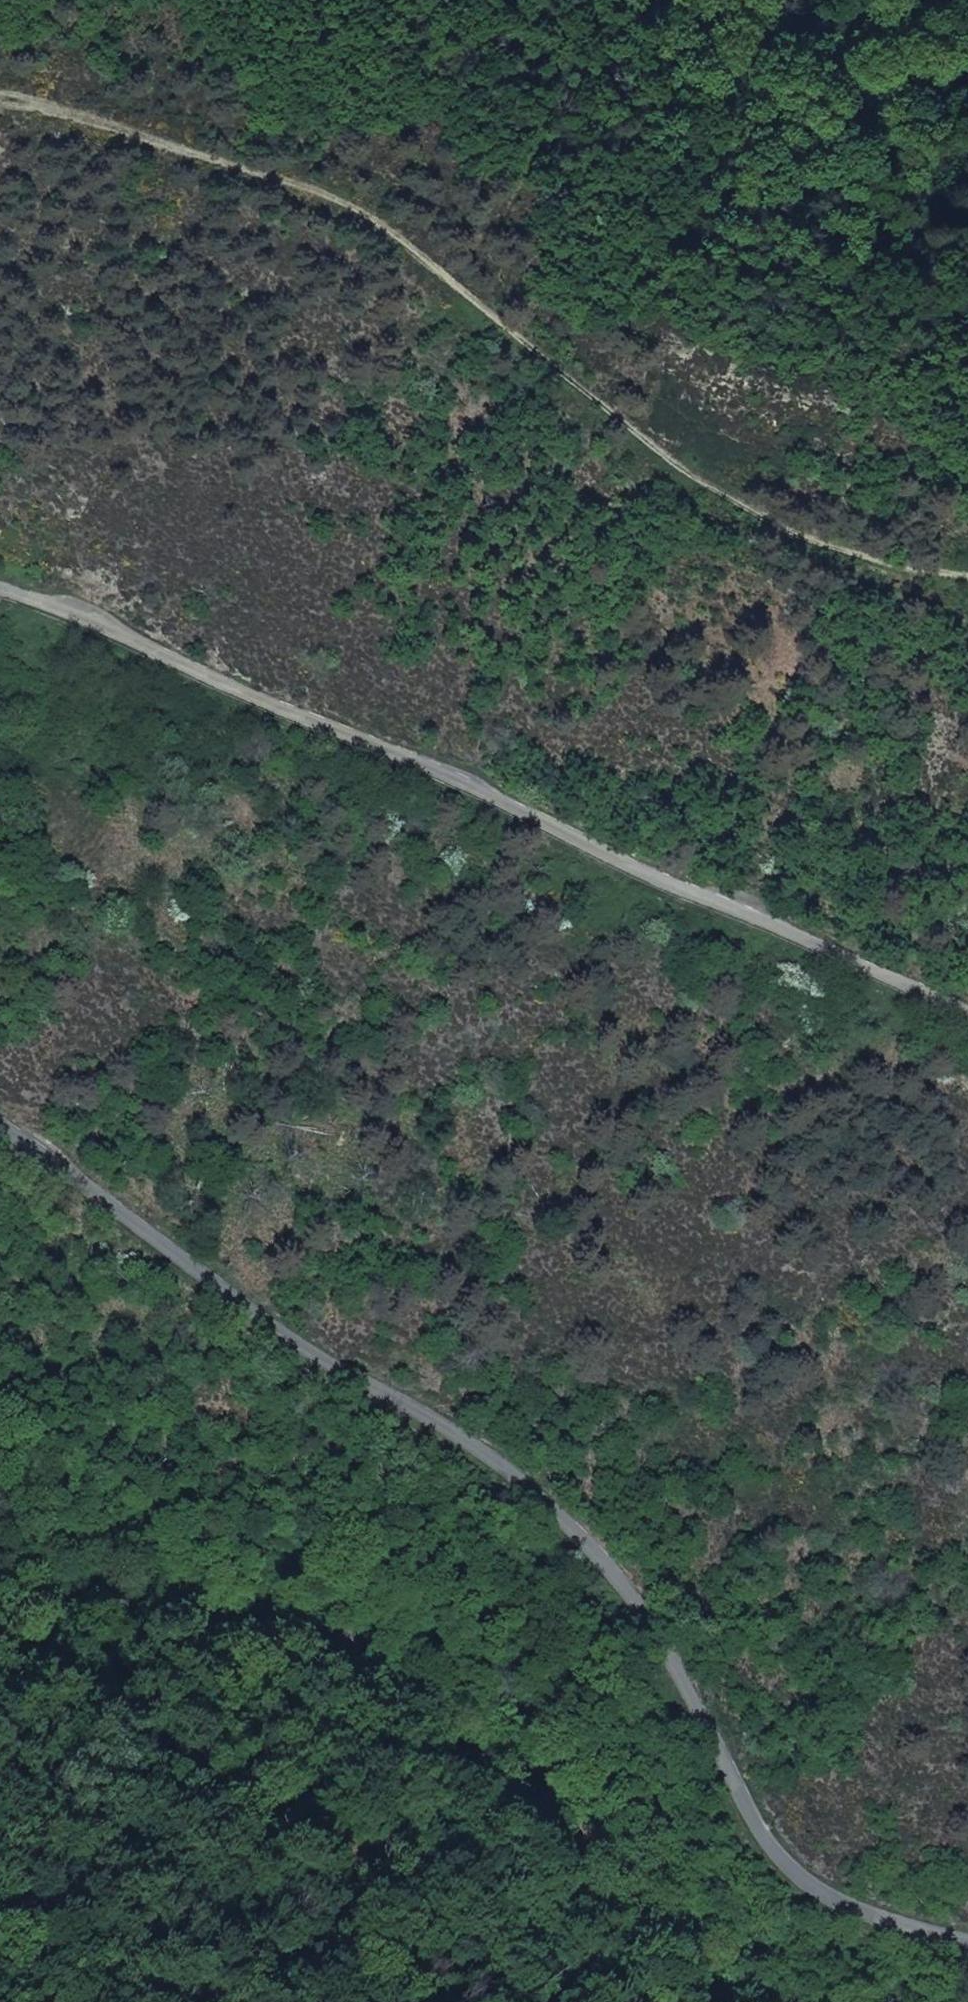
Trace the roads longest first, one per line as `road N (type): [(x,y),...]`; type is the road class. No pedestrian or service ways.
road 1 (unclassified): [(967,1940),(879,1919),(790,1871),(758,1830),(699,1712),(586,1542),(432,1423),(230,1297),(0,1123)]
road 2 (unclassified): [(0,587),(440,773),(967,1016)]
road 3 (unclassified): [(0,1584),(61,1606),(322,1655),(424,1711),(624,1923),(717,1996),(735,2001)]

